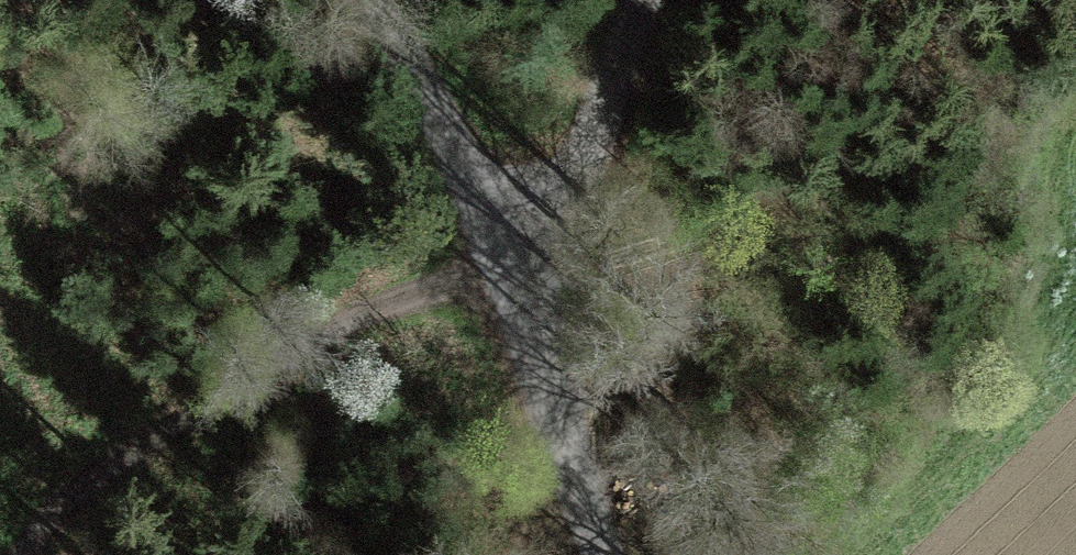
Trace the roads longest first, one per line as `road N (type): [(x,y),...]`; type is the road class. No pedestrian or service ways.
road 1 (unclassified): [(357,0),(517,267)]
road 2 (unclassified): [(517,267),(598,554)]
road 3 (unclassified): [(646,0),(586,147),(517,267)]

